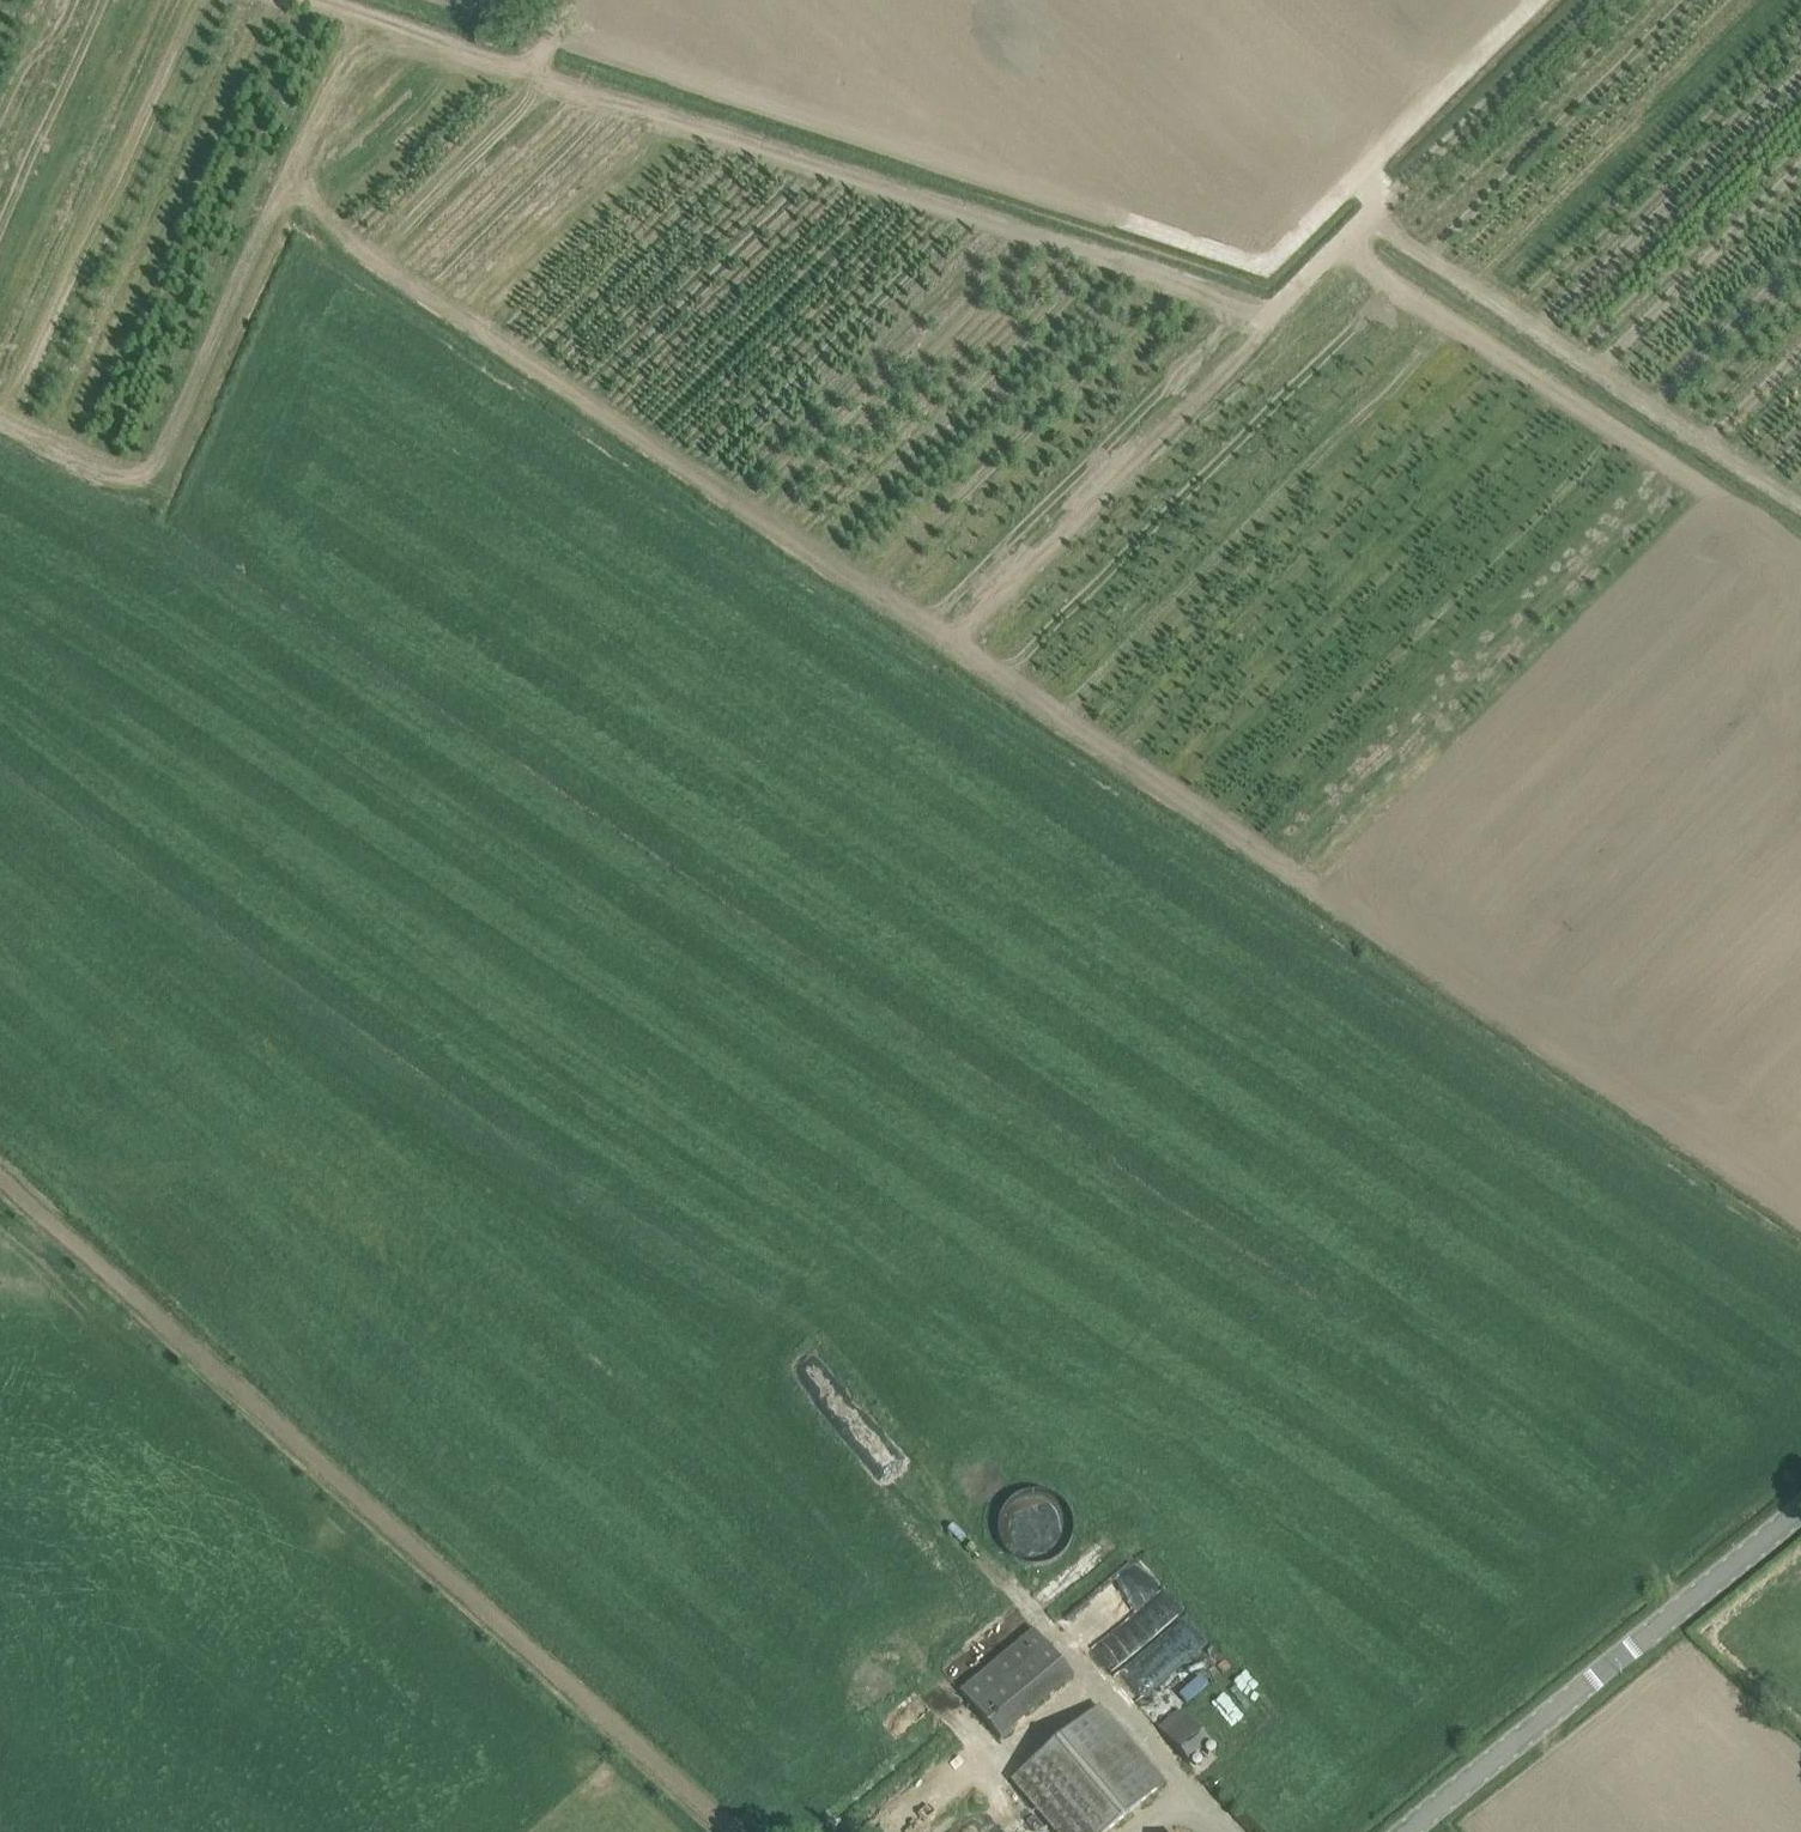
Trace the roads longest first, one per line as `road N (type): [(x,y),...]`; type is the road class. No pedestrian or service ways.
road 1 (unclassified): [(1400,1831),(1800,1501)]

